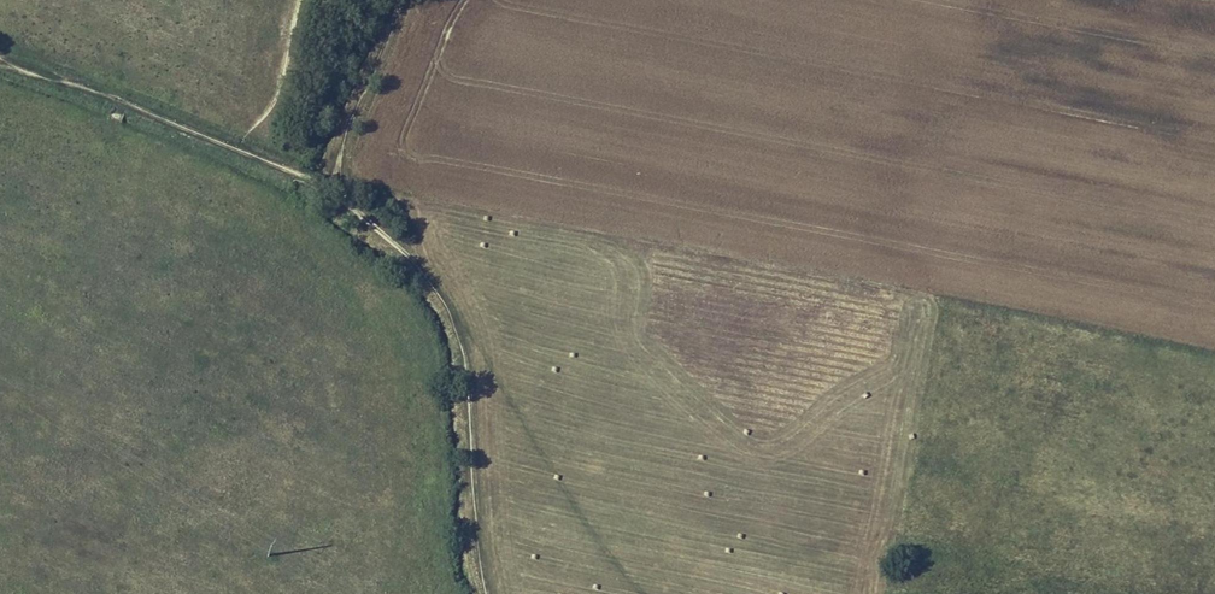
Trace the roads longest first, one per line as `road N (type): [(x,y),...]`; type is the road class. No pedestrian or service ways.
road 1 (track): [(490,593),(469,369),(440,295),(380,232),(312,179),(0,60)]
road 2 (track): [(312,179),(384,0)]

